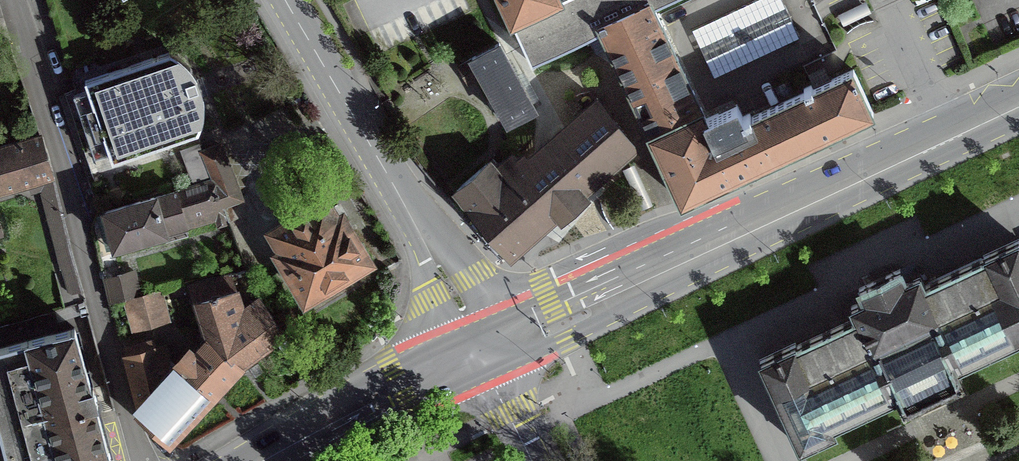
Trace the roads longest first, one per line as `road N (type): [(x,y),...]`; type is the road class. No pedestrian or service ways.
road 1 (primary): [(483,351),(1018,100)]
road 2 (residential): [(9,0),(139,460)]
road 3 (residential): [(483,351),(283,0)]
road 4 (primary): [(270,460),(483,351)]
road 5 (residential): [(483,351),(539,460)]

